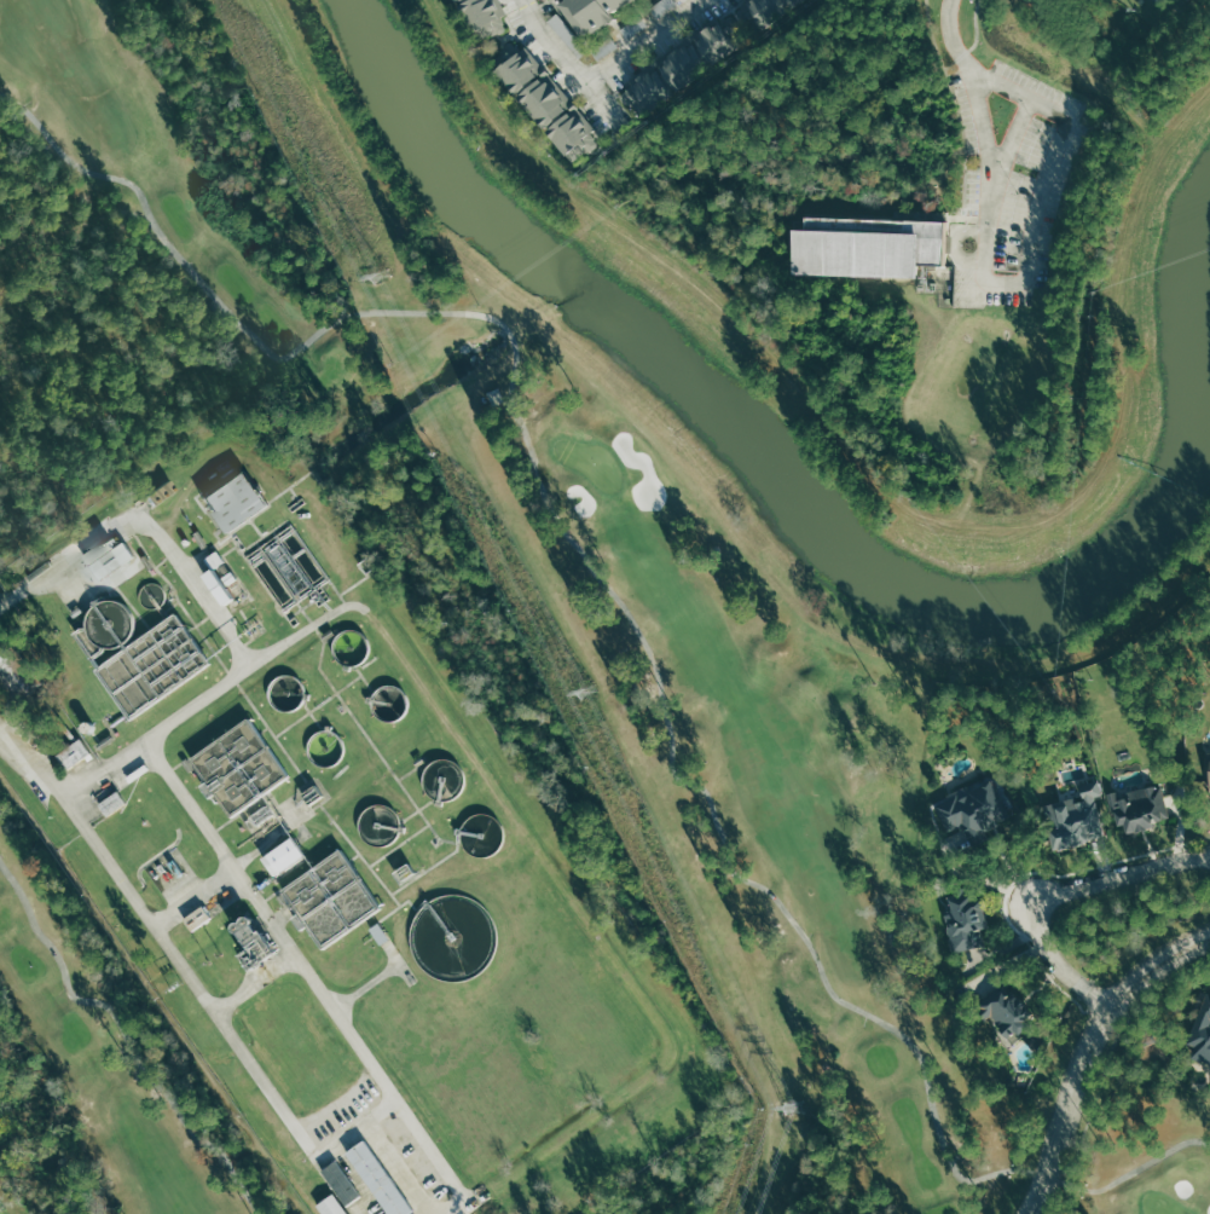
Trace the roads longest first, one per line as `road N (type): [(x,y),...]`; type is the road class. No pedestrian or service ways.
road 1 (residential): [(1110,1005),(1061,970),(1031,902),(1209,856)]
road 2 (residential): [(1110,1005),(1025,1213)]
road 3 (residential): [(1209,934),(1176,947),(1110,1005)]

